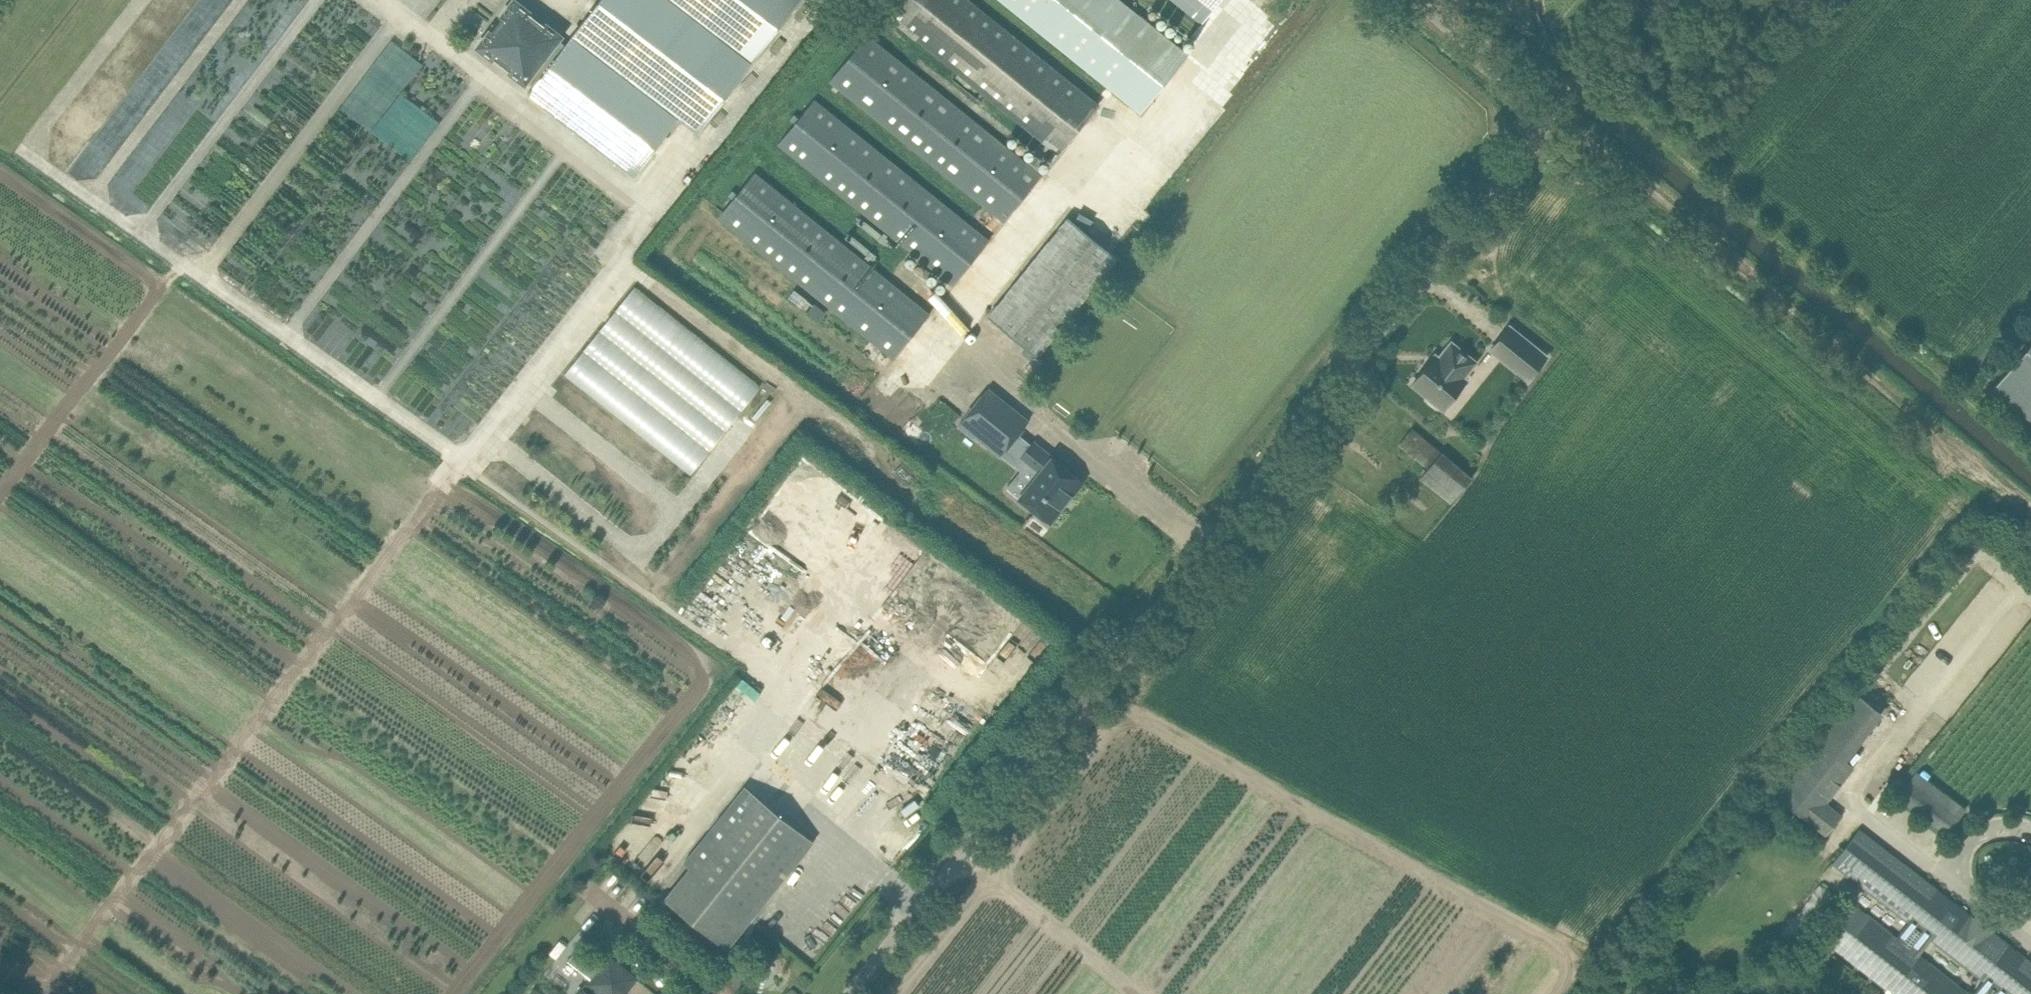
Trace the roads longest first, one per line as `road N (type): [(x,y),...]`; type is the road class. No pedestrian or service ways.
road 1 (unclassified): [(846,993),(1559,104),(1437,0)]
road 2 (track): [(1639,0),(1559,104),(2030,505)]

